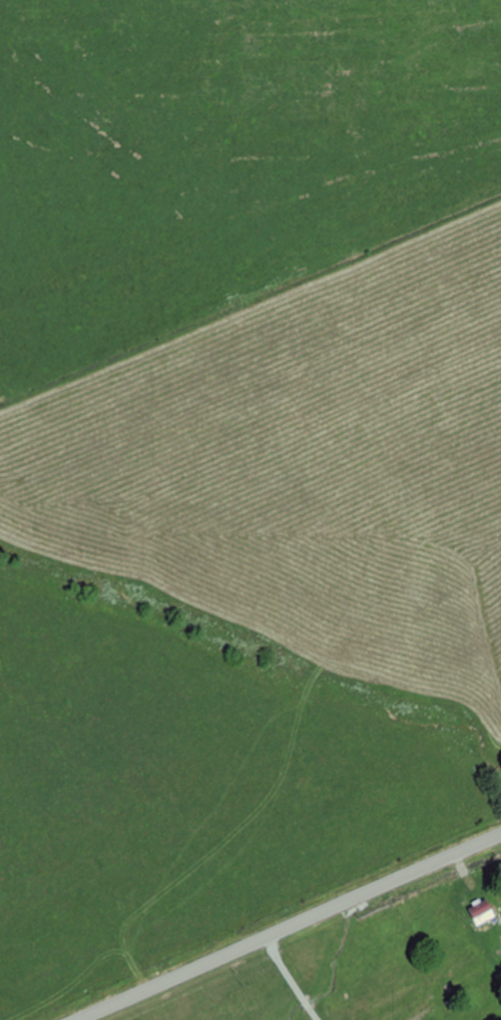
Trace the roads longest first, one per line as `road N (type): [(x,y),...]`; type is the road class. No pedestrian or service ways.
road 1 (secondary): [(356,896),(77,1019)]
road 2 (secondary): [(500,835),(356,896)]

